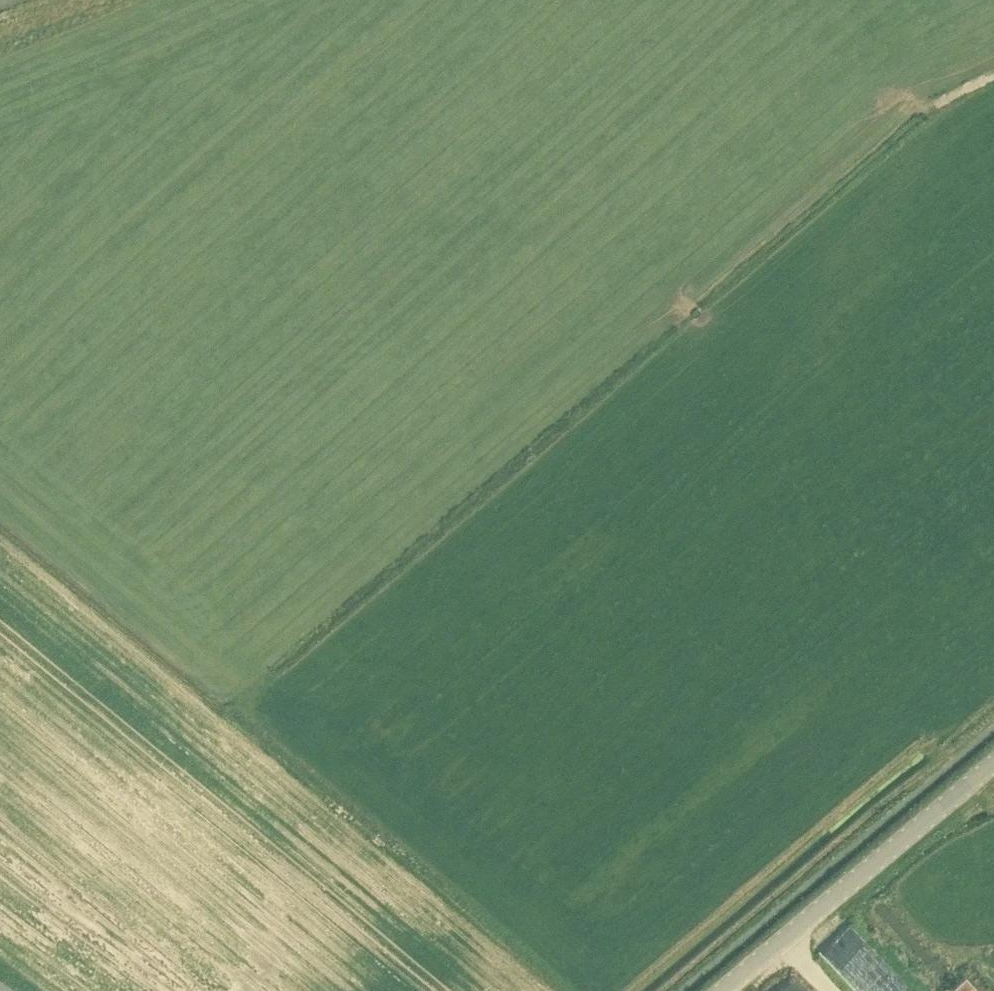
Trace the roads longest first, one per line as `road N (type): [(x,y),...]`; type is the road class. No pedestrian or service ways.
road 1 (tertiary): [(724,990),(993,765)]

